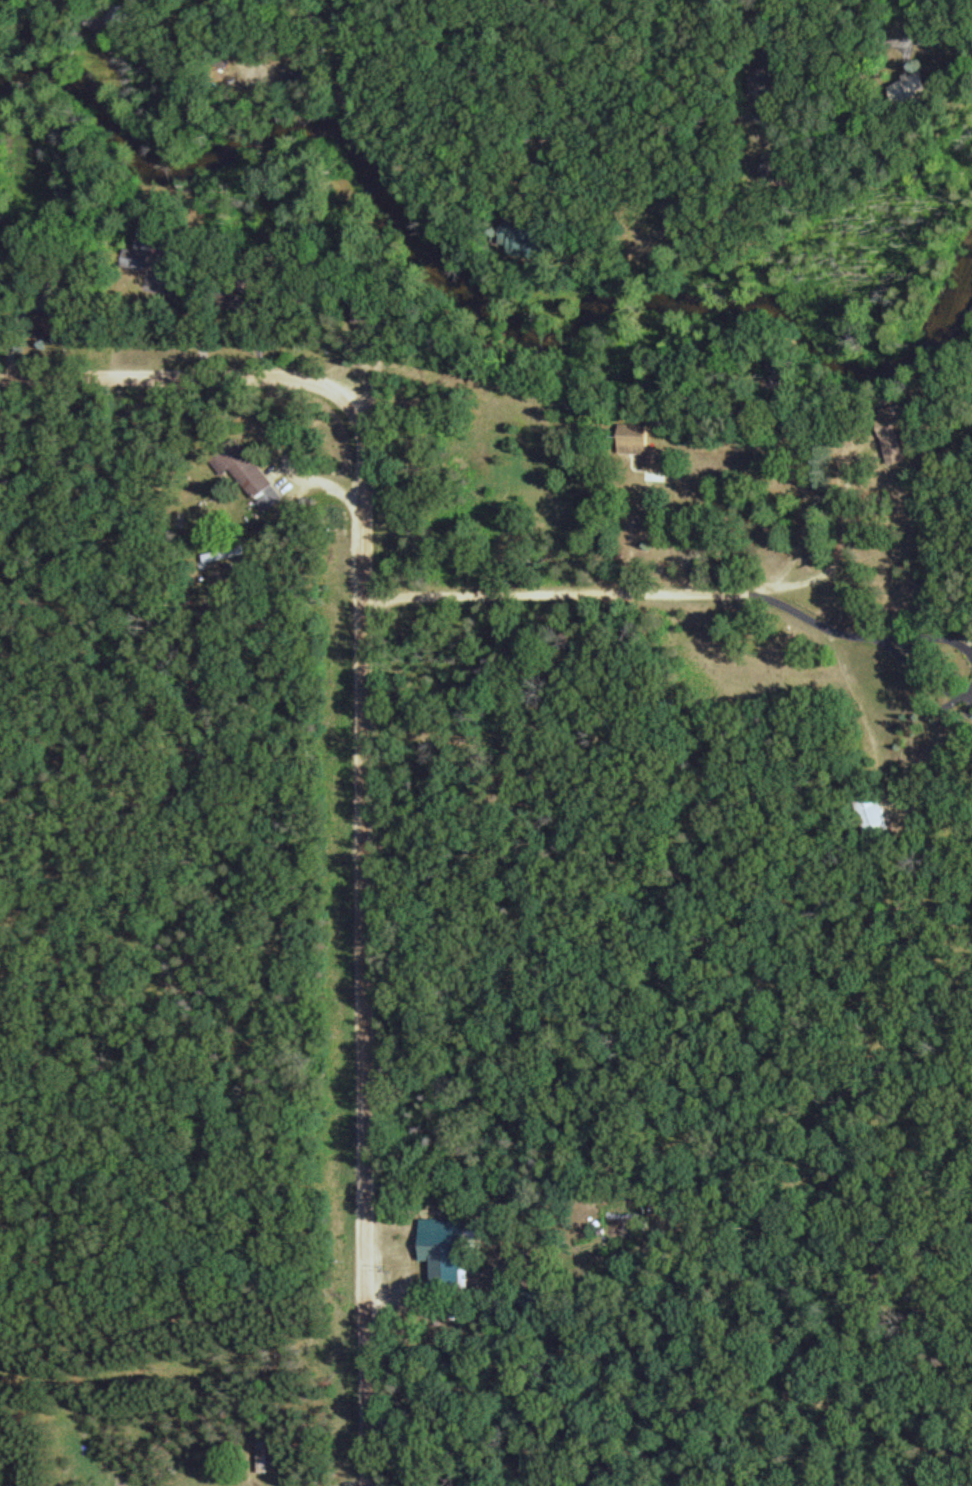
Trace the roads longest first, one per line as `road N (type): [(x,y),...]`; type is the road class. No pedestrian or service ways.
road 1 (residential): [(374,1485),(369,595)]
road 2 (residential): [(369,595),(367,442),(357,410),(336,391),(283,380),(0,378)]
road 3 (residential): [(369,595),(775,588)]

